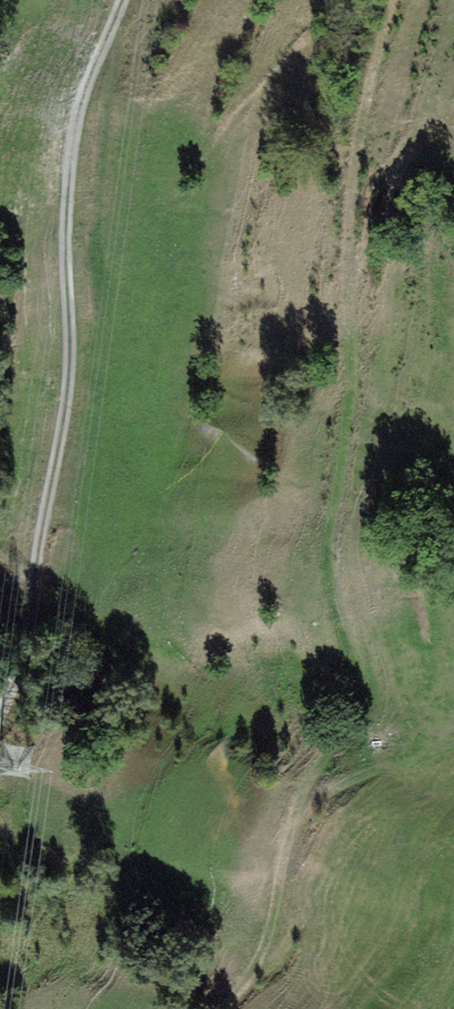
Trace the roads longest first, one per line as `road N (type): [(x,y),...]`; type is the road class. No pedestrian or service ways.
road 1 (track): [(225,1008),(275,936),(293,812),(376,770),(334,631),(323,522),(352,365),(343,235),(372,67),(396,0)]
road 2 (track): [(0,712),(72,376),(65,206),(82,98),(122,0)]

